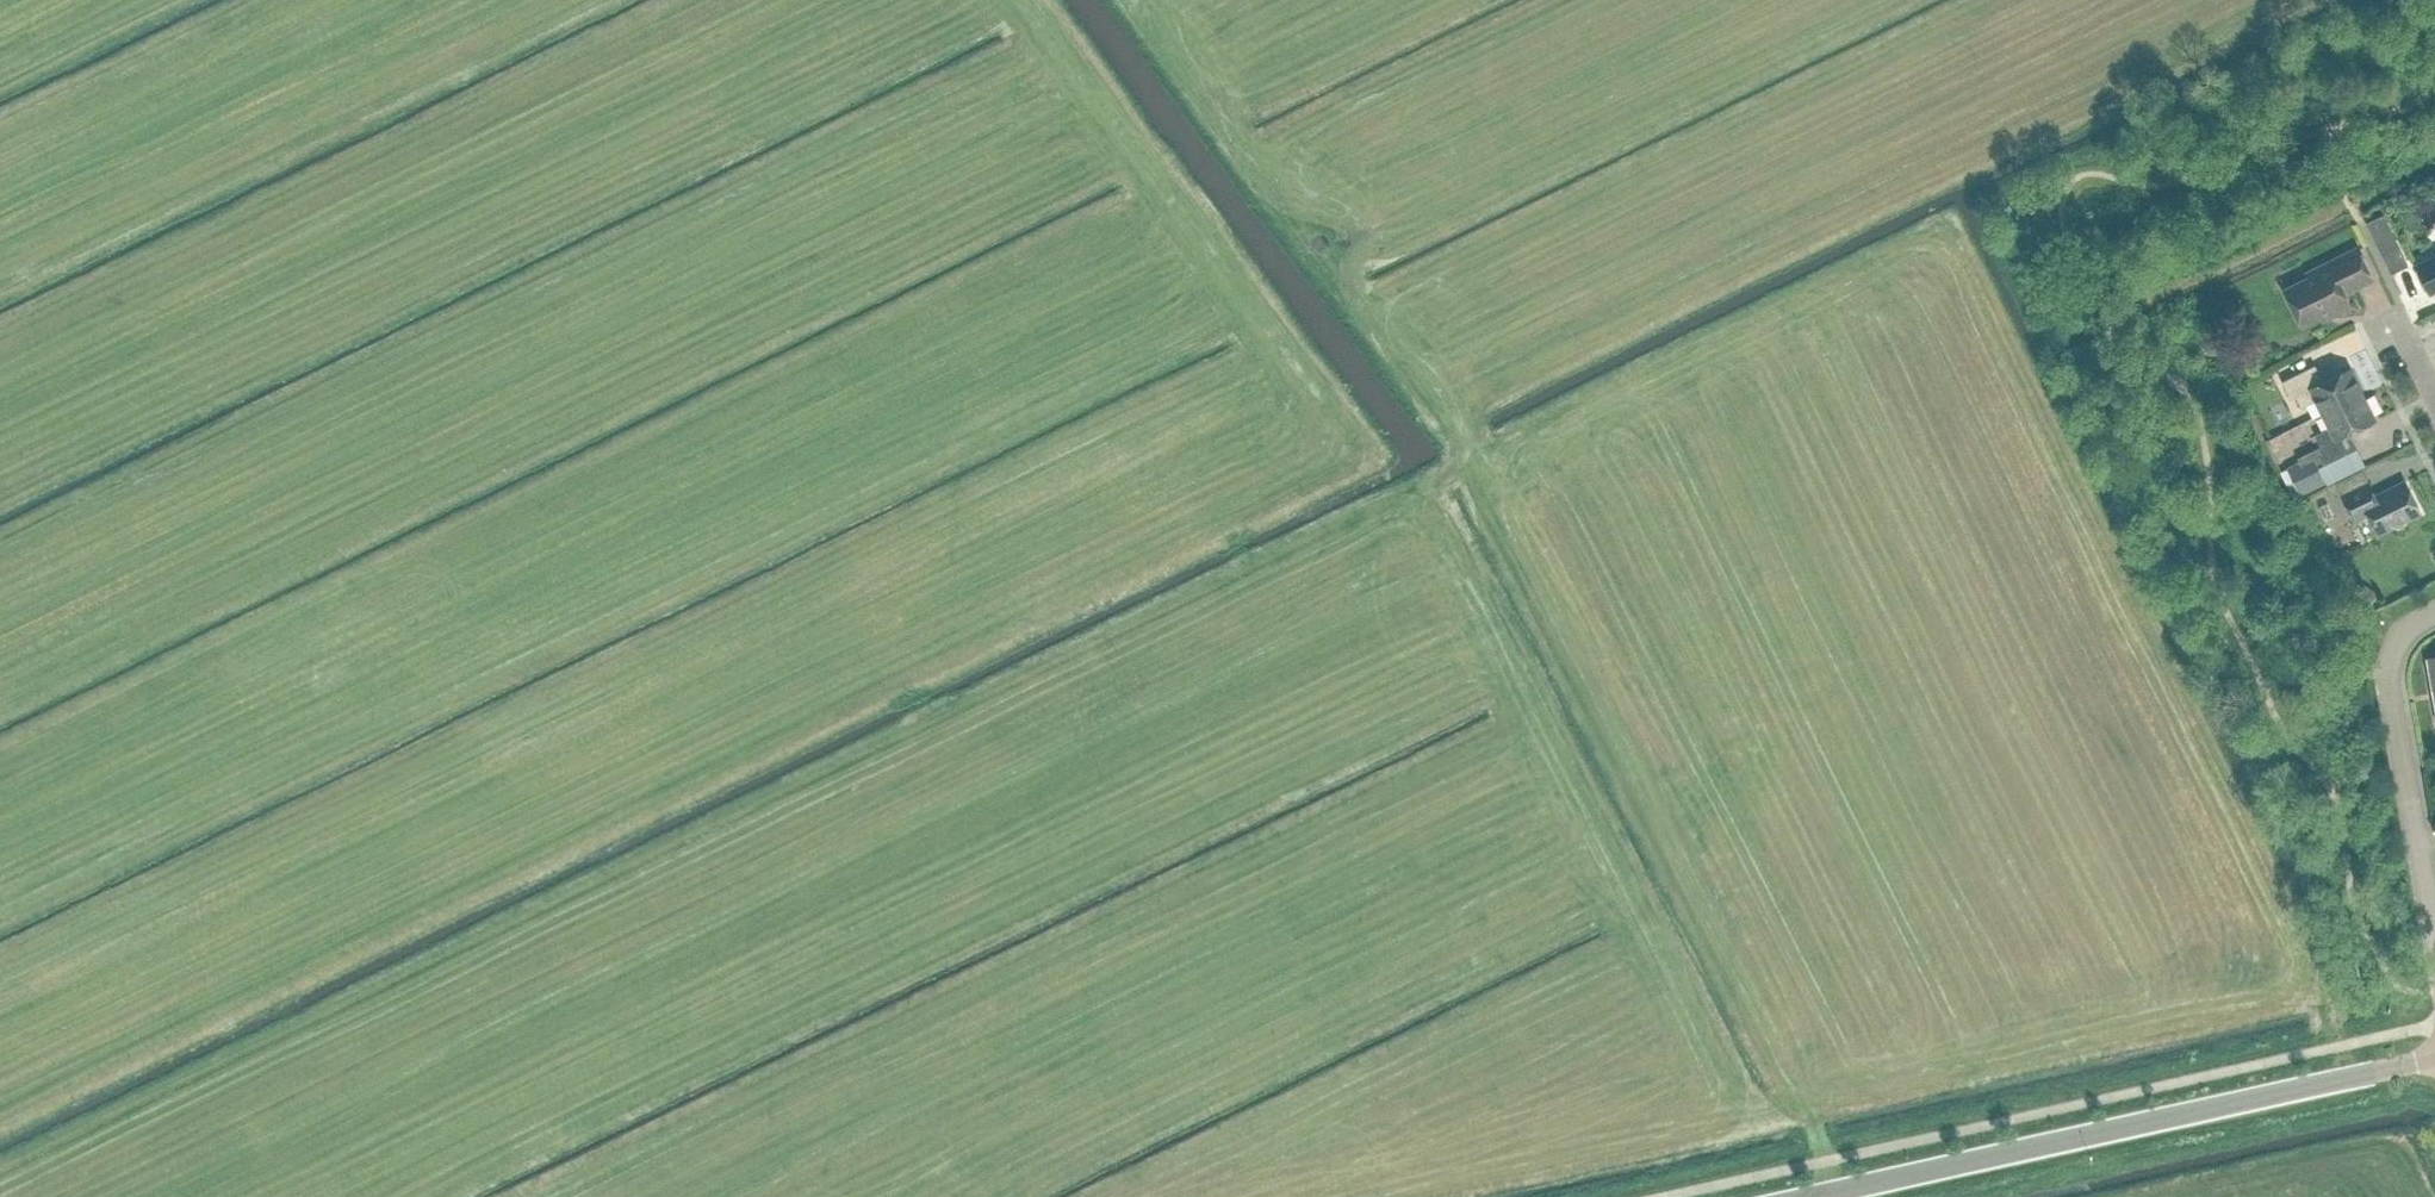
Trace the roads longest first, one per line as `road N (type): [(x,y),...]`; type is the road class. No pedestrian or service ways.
road 1 (tertiary): [(1805,1196),(2434,1058)]
road 2 (residential): [(2434,943),(2386,669),(2400,633),(2434,610)]

